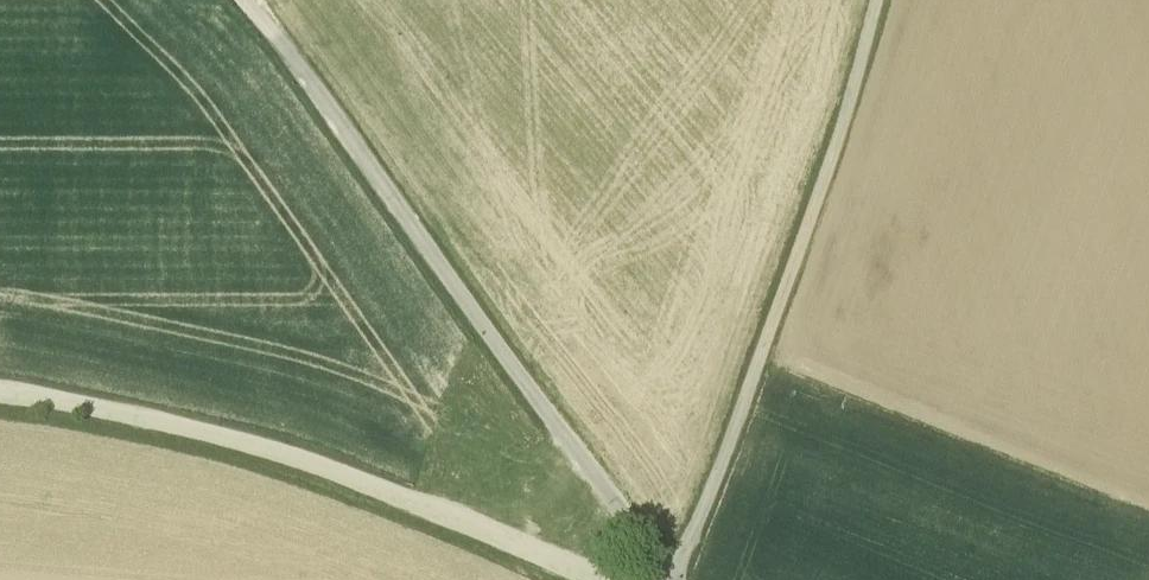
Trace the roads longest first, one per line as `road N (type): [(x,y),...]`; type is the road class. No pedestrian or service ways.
road 1 (unclassified): [(662,579),(636,531),(245,0)]
road 2 (track): [(603,579),(291,455),(0,390)]
road 3 (unclassified): [(670,579),(738,422),(878,0)]

